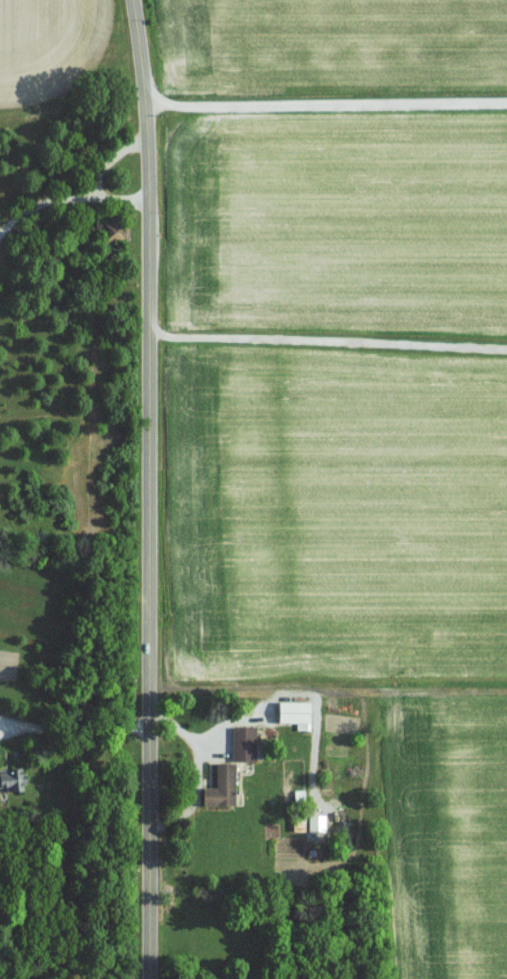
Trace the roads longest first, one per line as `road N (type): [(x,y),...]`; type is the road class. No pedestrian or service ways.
road 1 (residential): [(153,978),(152,208),(134,0)]
road 2 (residential): [(148,104),(506,101)]
road 3 (residential): [(151,336),(506,349)]

